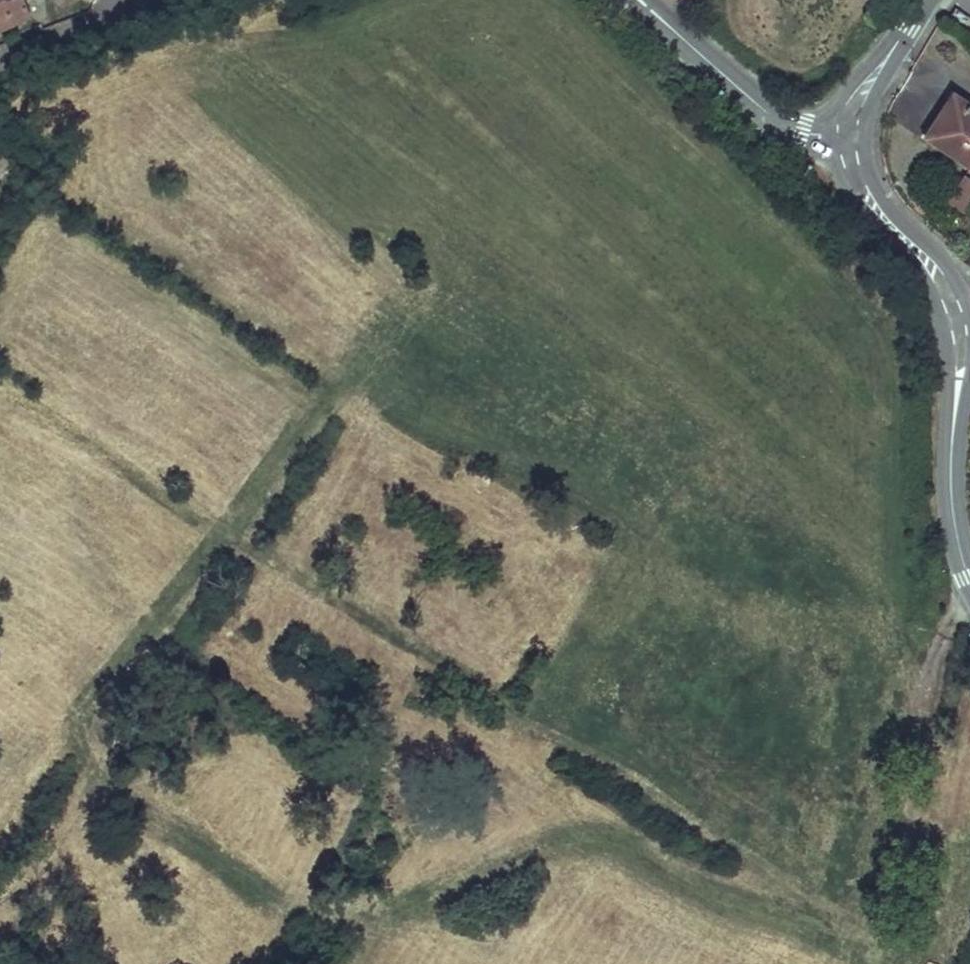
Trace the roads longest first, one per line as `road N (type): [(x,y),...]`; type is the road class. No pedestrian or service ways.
road 1 (secondary): [(830,135),(779,123),(639,0)]
road 2 (track): [(969,604),(957,609),(945,635),(904,827)]
road 3 (tertiary): [(830,135),(849,193),(917,268),(940,321)]
road 4 (tertiary): [(969,307),(950,272),(883,200),(866,162),(865,134)]
road 5 (tertiary): [(969,578),(951,495),(953,427)]
road 6 (residential): [(129,8),(0,58)]
road 7 (secondary): [(903,36),(837,107),(830,135)]

